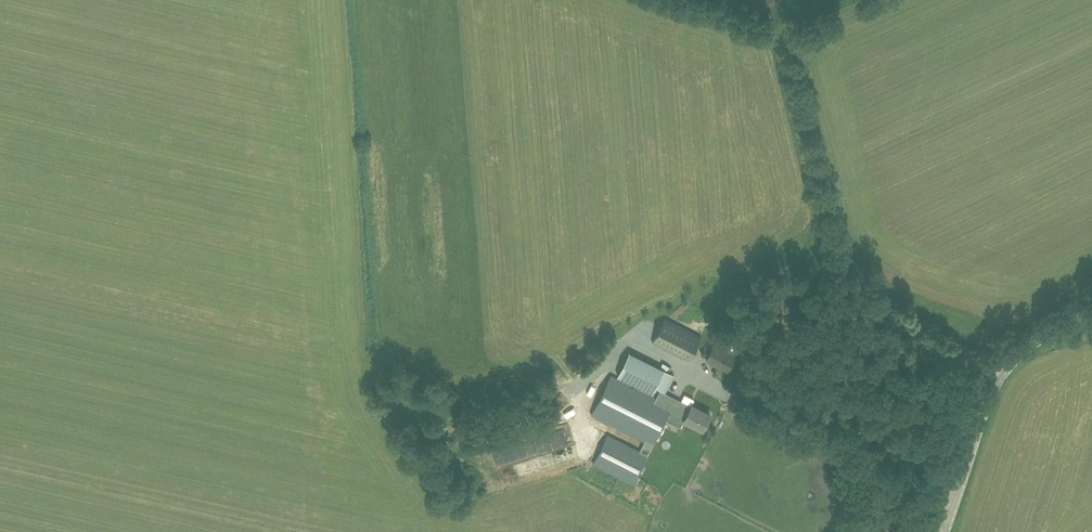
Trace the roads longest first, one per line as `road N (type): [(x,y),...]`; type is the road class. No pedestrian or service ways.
road 1 (unclassified): [(955,503),(1002,374),(1033,342),(1091,310)]
road 2 (unclassified): [(955,503),(741,403)]

